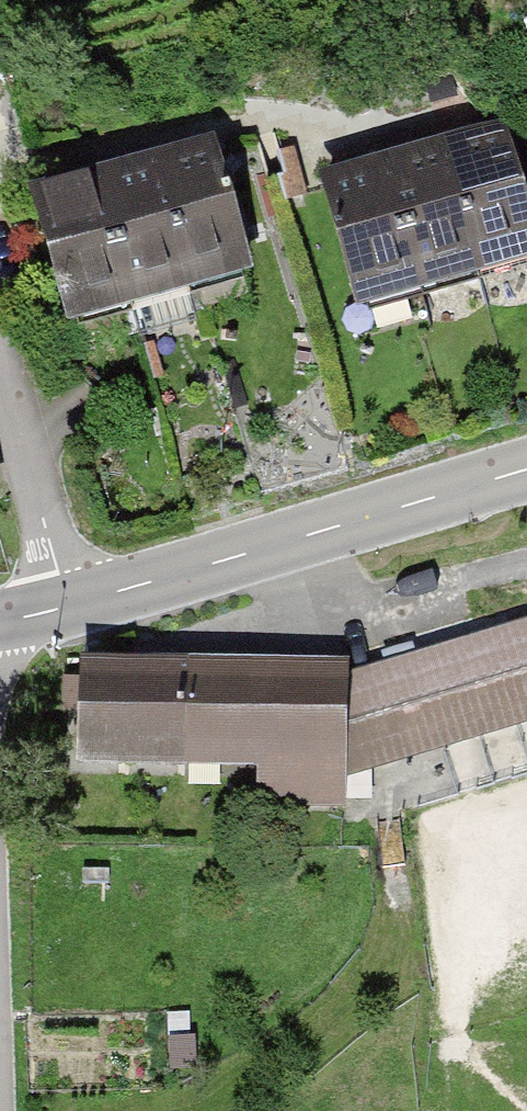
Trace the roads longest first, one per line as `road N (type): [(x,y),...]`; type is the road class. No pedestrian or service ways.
road 1 (tertiary): [(526,468),(0,621)]
road 2 (track): [(0,369),(69,605)]

